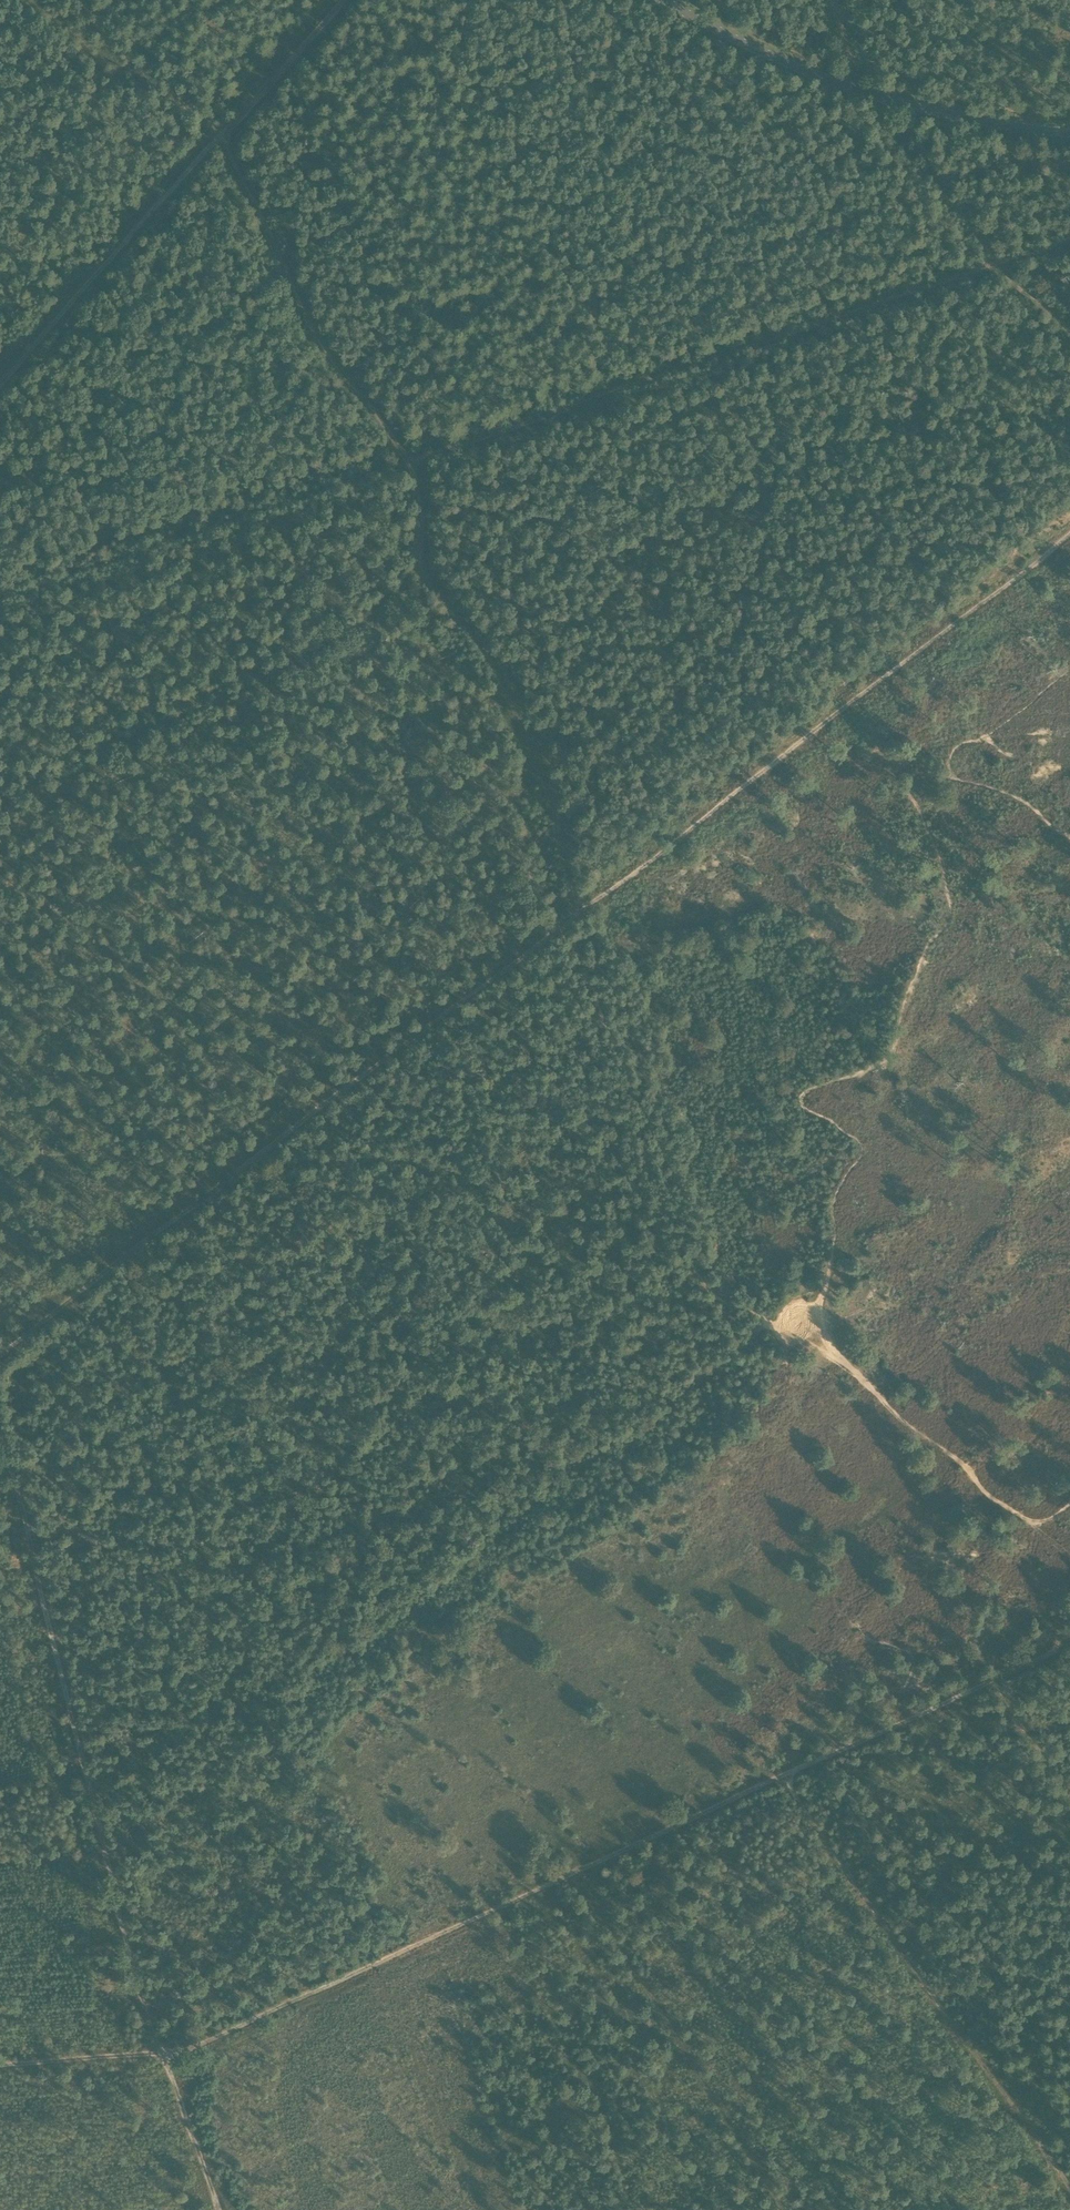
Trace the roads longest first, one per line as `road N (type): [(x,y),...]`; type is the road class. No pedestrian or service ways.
road 1 (track): [(0,1351),(575,913)]
road 2 (track): [(785,1778),(162,2057)]
road 3 (track): [(162,2057),(132,1970),(0,1435)]
road 4 (track): [(575,913),(648,864),(1069,534)]
road 5 (track): [(997,265),(408,463)]
road 6 (track): [(343,0),(249,104),(229,144),(316,330),(408,463)]
road 7 (track): [(785,1778),(1069,2194)]
road 8 (unclassified): [(1069,133),(918,108),(846,85),(673,0)]
road 9 (track): [(575,913),(540,774),(506,690),(420,569)]
road 10 (track): [(239,121),(0,386)]
road 11 (track): [(1069,1646),(785,1778)]
road 12 (track): [(997,265),(865,91)]
road 13 (track): [(162,2057),(221,2209)]
road 14 (track): [(0,2066),(162,2057)]

